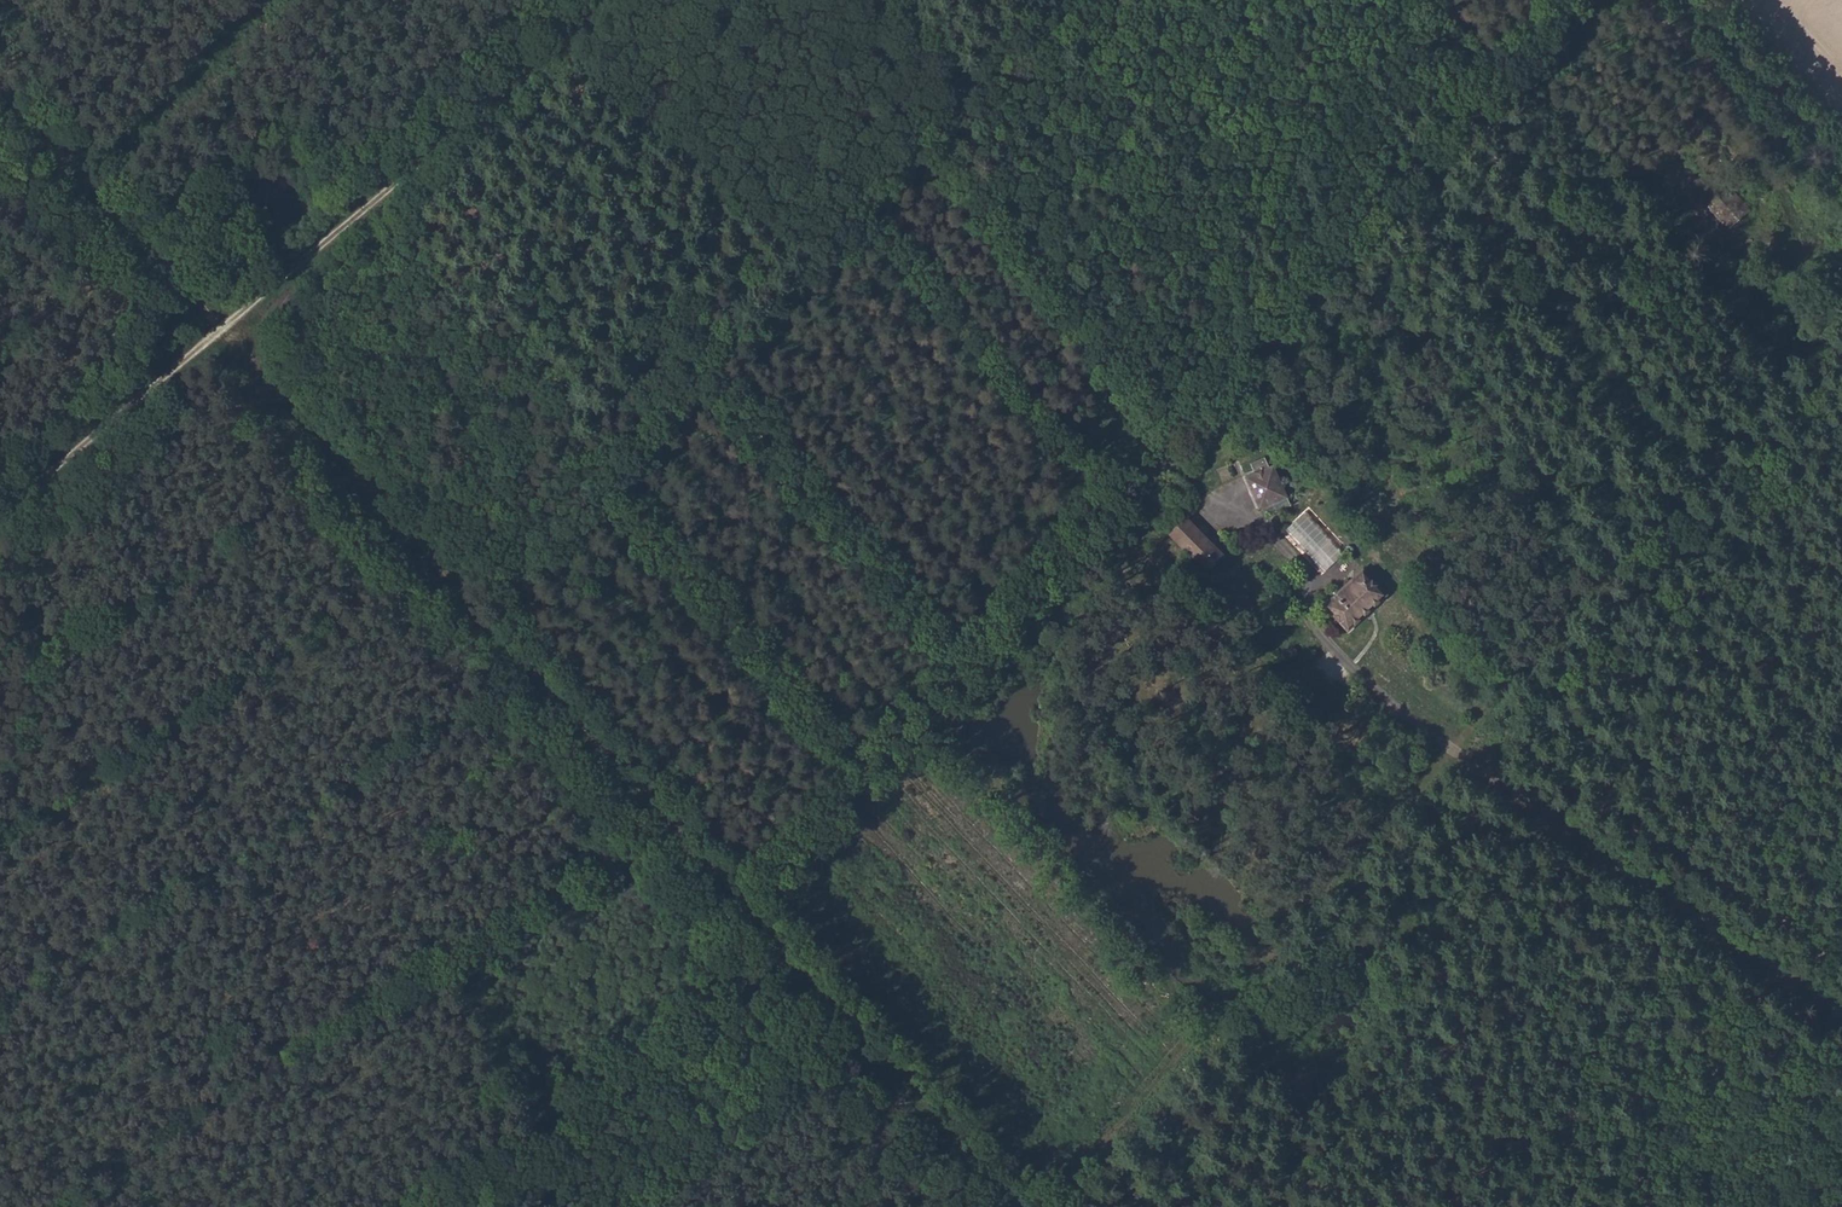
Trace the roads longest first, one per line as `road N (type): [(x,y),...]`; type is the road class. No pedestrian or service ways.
road 1 (track): [(0,79),(1012,1206)]
road 2 (track): [(605,0),(0,502)]
road 3 (track): [(1841,1015),(1451,753),(1345,668),(1311,624)]

